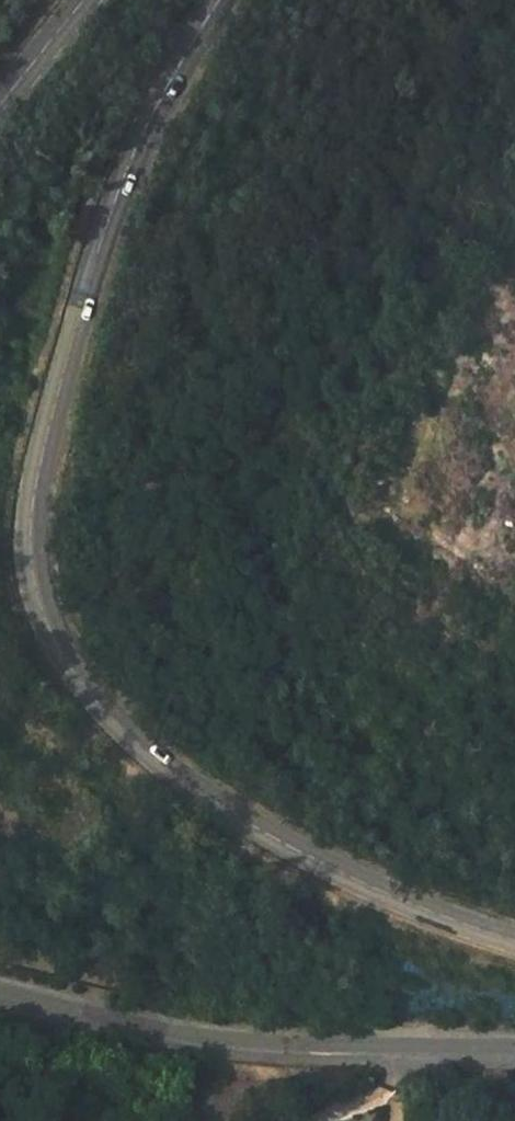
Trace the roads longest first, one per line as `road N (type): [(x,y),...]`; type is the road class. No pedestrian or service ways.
road 1 (tertiary): [(514,942),(363,883),(214,802),(115,722),(44,618),(31,566),(31,516),(70,349),(135,148),(219,0)]
road 2 (residential): [(0,987),(207,1037),(514,1048)]
road 3 (track): [(514,442),(387,381)]
road 4 (tertiary): [(84,0),(0,105)]

